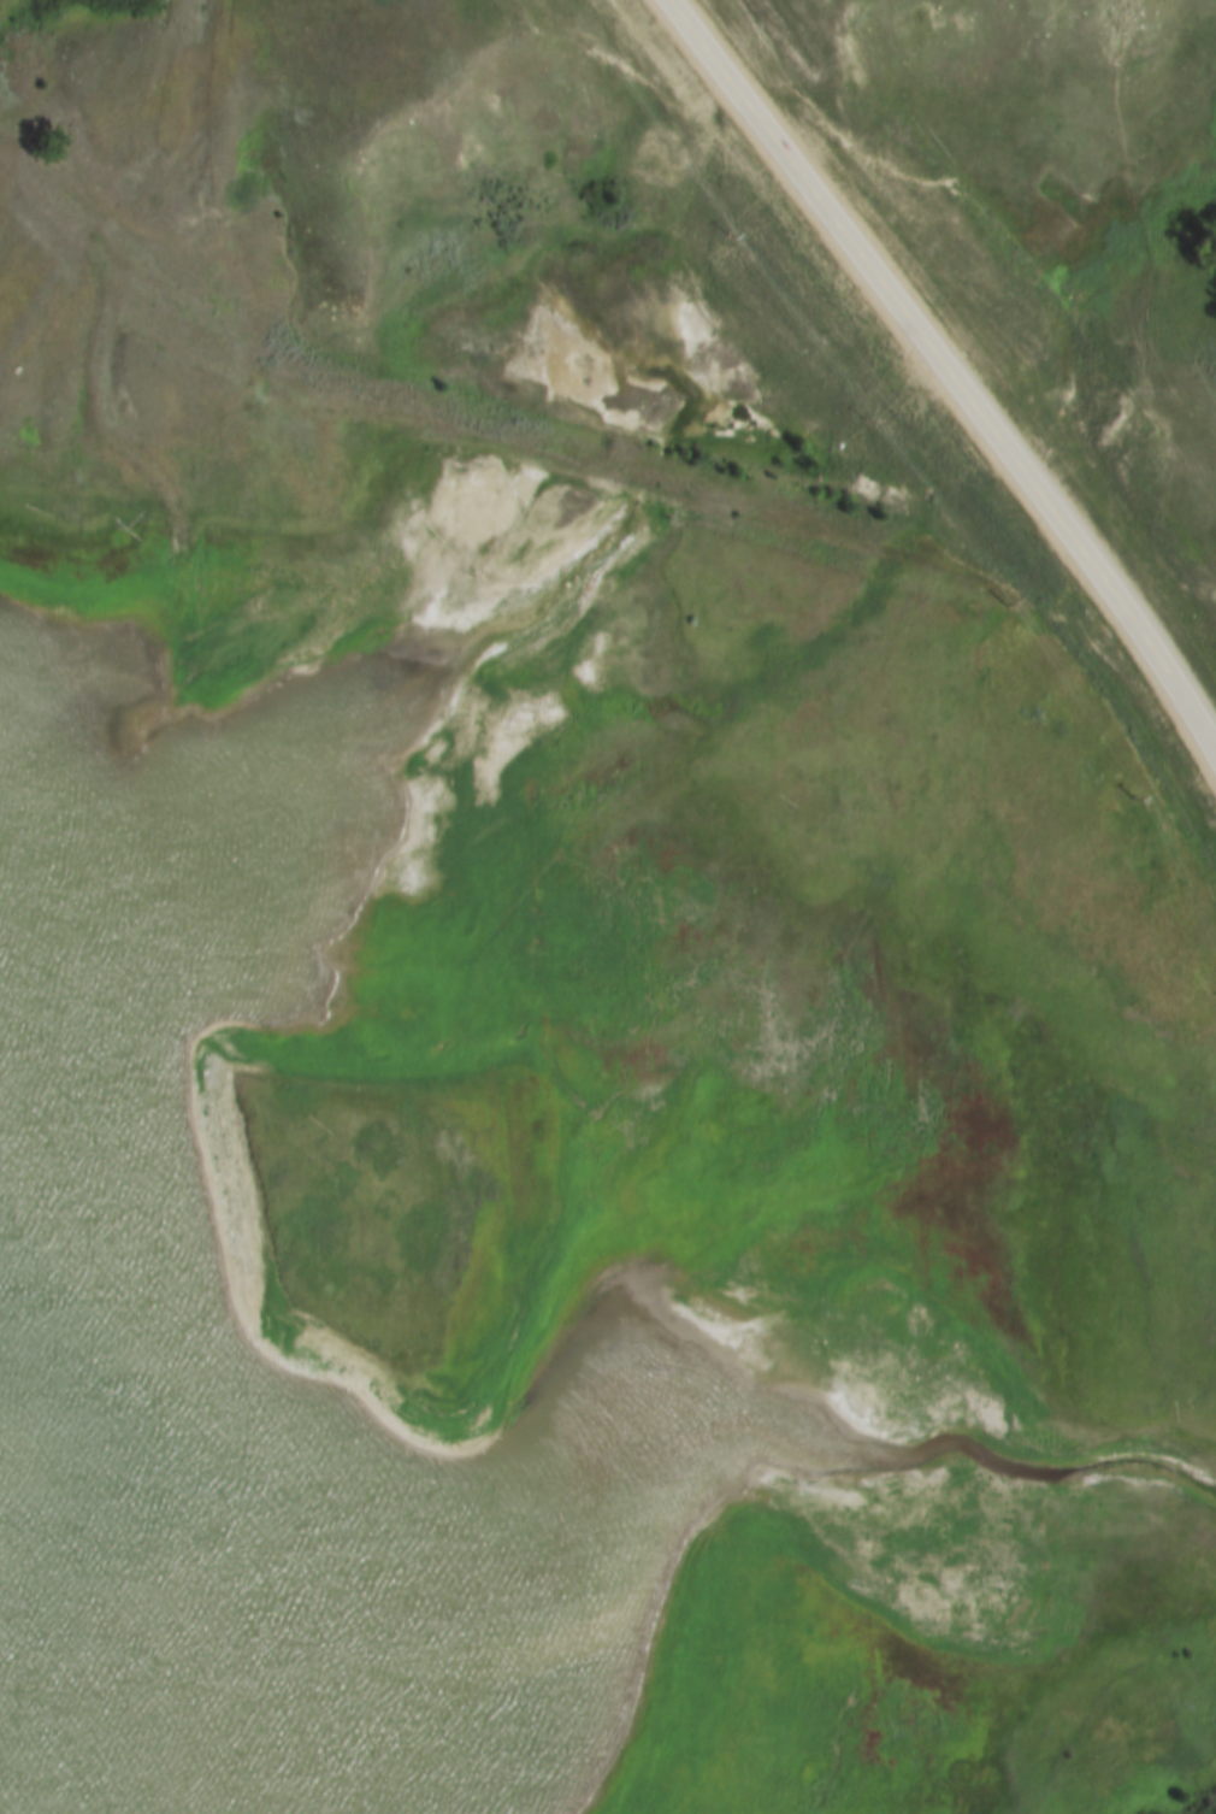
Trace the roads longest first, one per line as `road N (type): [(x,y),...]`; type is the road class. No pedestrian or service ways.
road 1 (secondary): [(665,0),(1080,549),(1215,756)]

